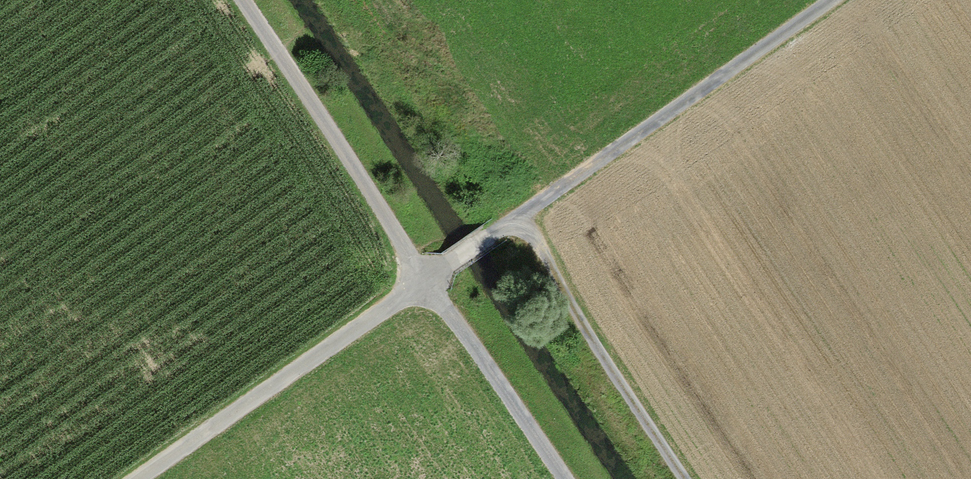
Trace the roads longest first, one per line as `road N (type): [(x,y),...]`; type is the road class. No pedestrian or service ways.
road 1 (track): [(506,219),(831,0)]
road 2 (track): [(131,478),(420,277)]
road 3 (track): [(236,0),(420,277)]
road 4 (track): [(506,219),(529,238),(687,478)]
road 5 (track): [(420,277),(558,478)]

